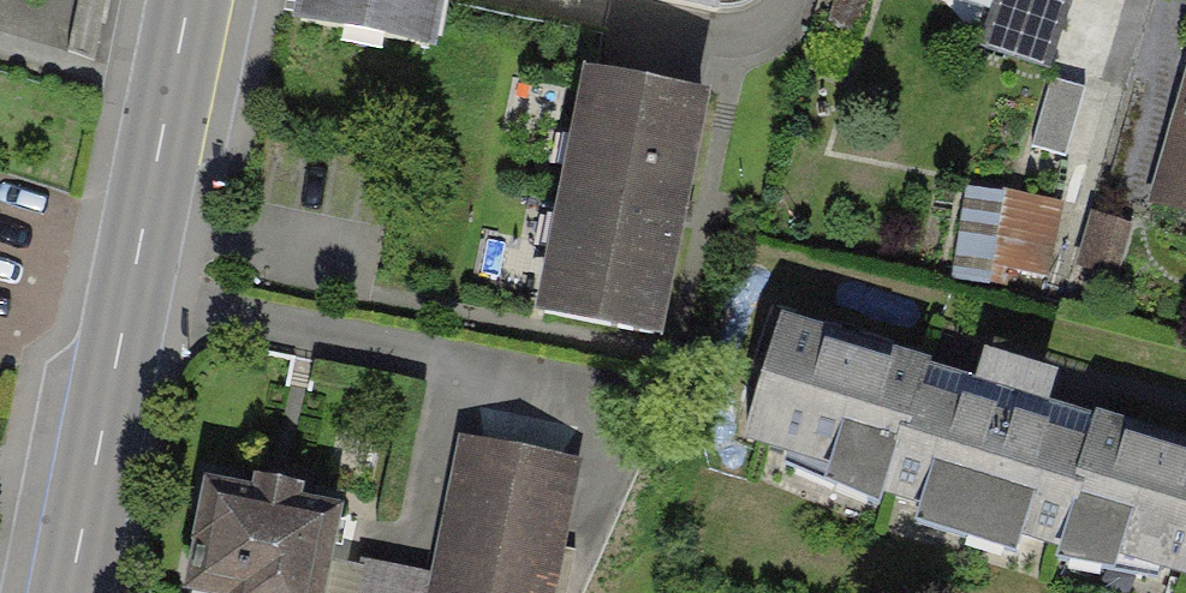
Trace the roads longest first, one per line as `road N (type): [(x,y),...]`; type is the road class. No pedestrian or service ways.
road 1 (residential): [(187,0),(69,592)]

